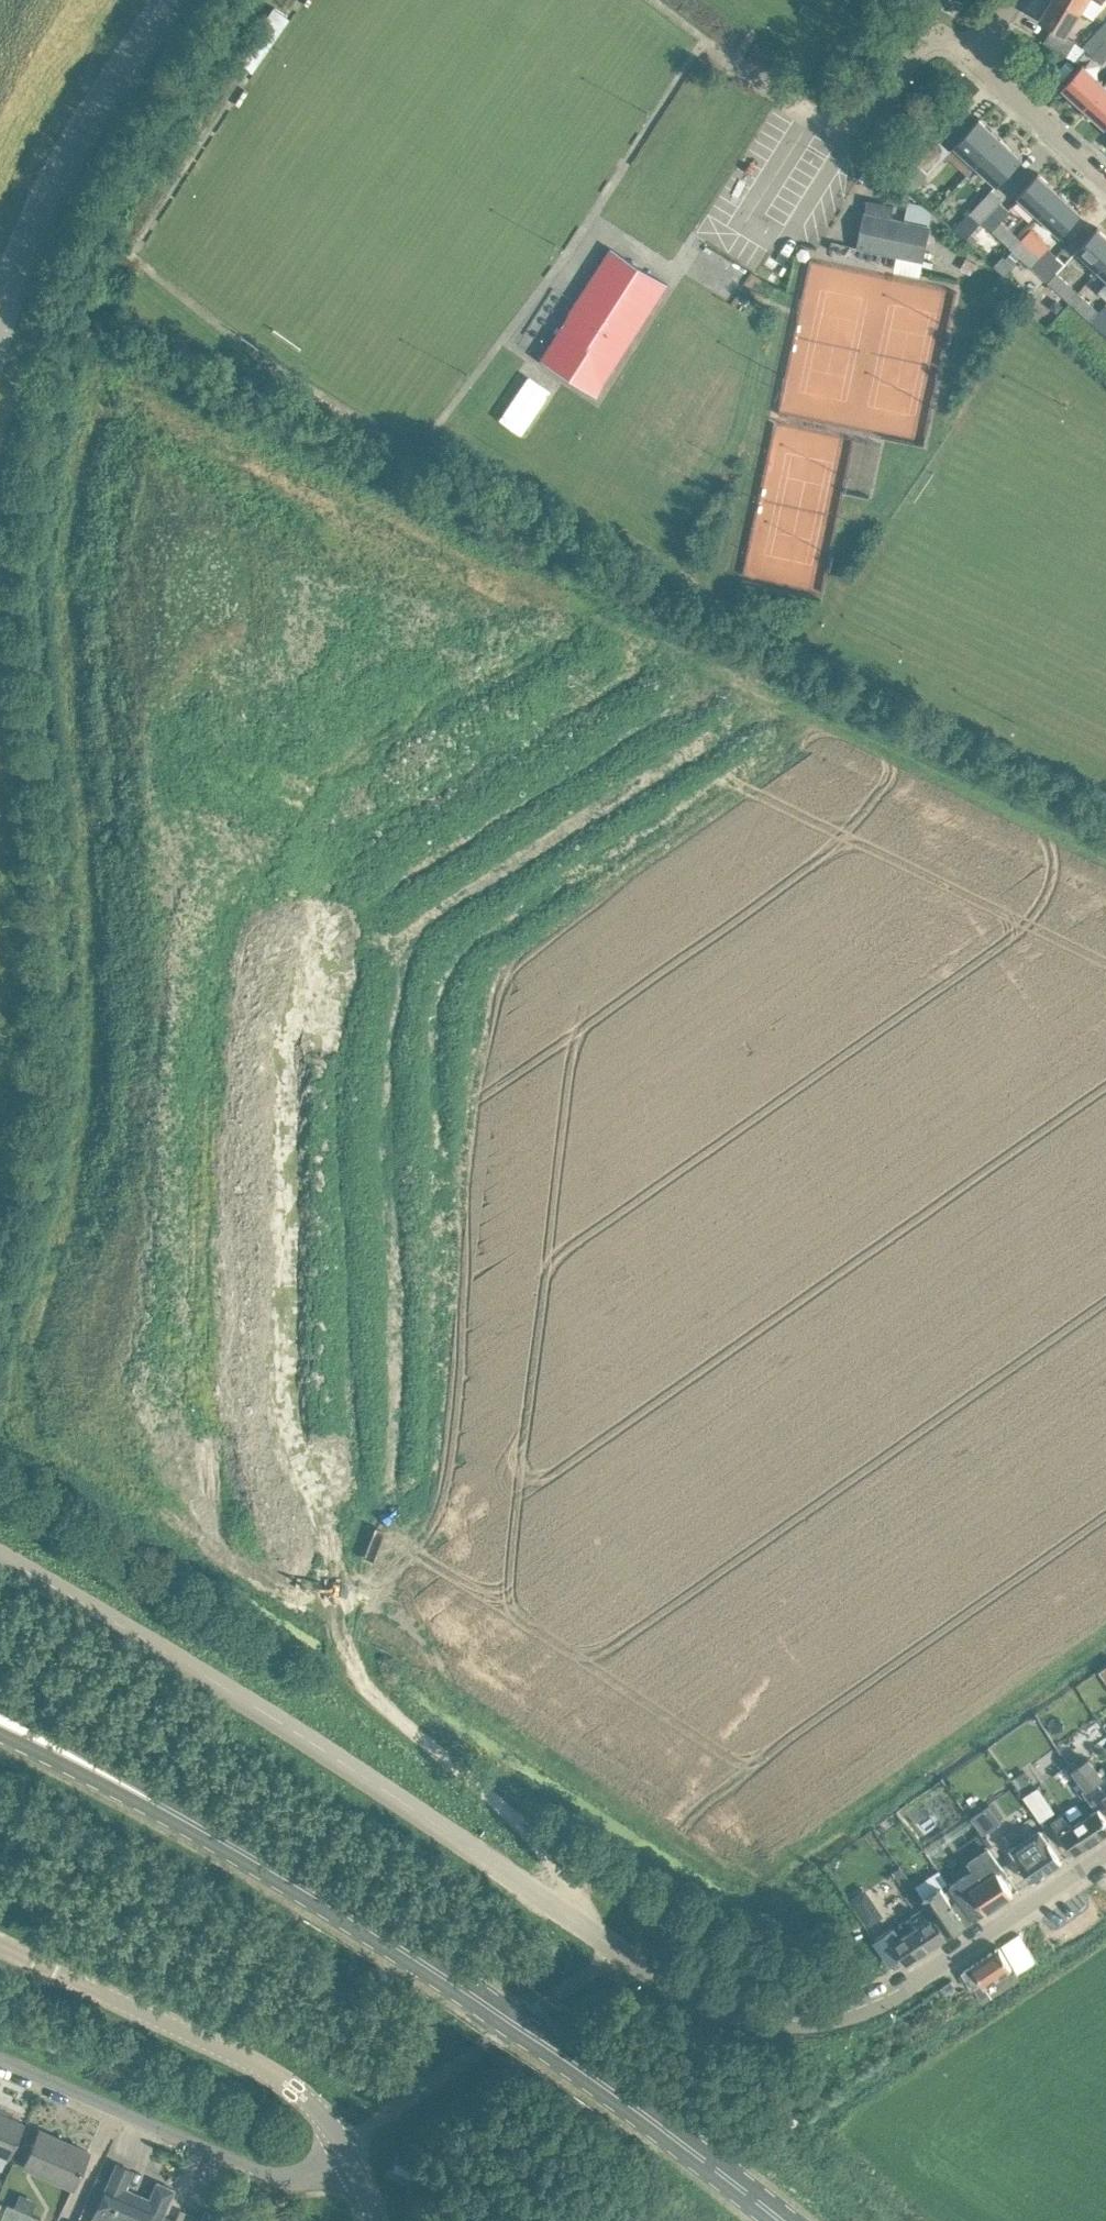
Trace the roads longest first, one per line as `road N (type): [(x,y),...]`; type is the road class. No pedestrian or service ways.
road 1 (primary): [(782,2220),(487,2005),(182,1815),(0,1719)]
road 2 (tertiary): [(617,1952),(332,1750),(0,1558)]
road 3 (tertiary): [(617,1952),(669,1989),(748,2017),(815,2021),(892,1998),(1105,1853)]
road 4 (unclassified): [(343,2145),(297,2091),(231,2052),(0,1944)]
road 5 (unclassified): [(343,2145),(290,2165),(244,2164),(0,2058)]
road 6 (tertiary): [(0,257),(42,155),(154,0)]
road 7 (residential): [(971,58),(940,38),(924,42),(844,151)]
road 8 (residential): [(1105,182),(971,58)]

